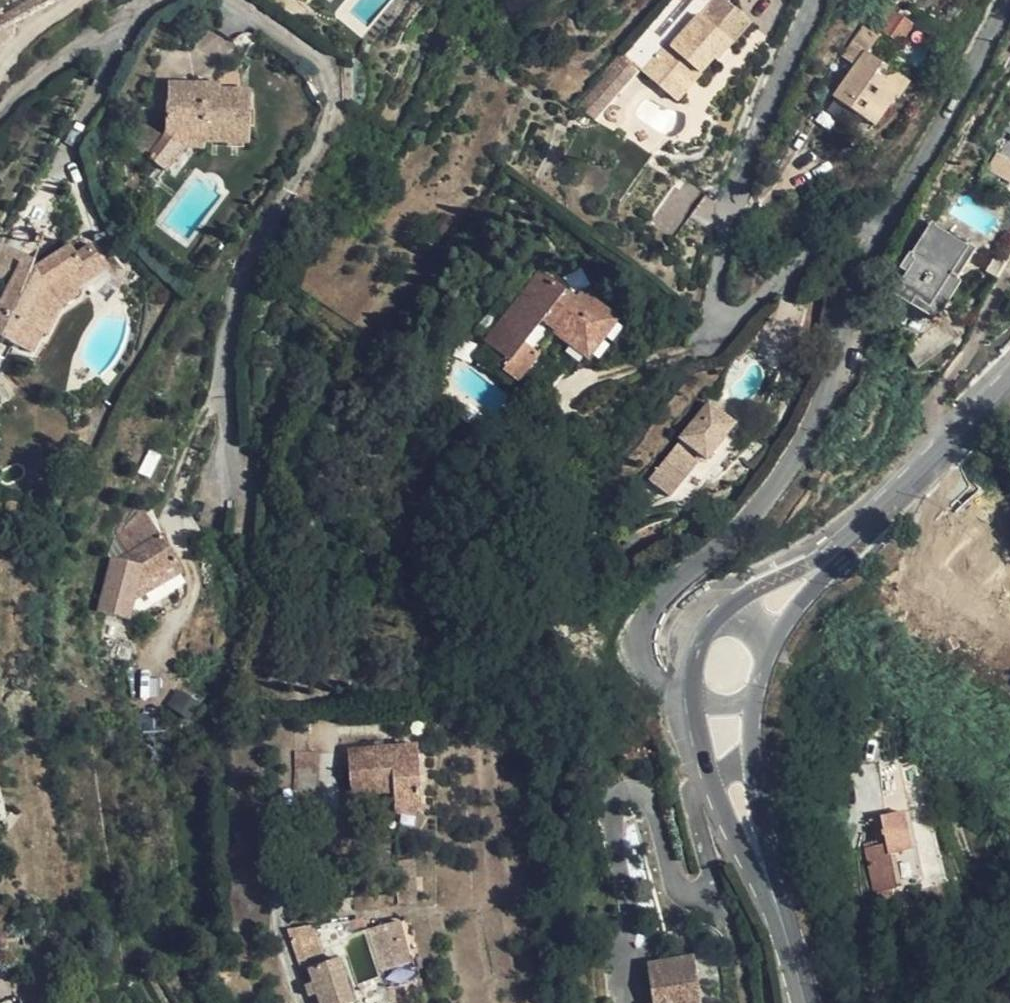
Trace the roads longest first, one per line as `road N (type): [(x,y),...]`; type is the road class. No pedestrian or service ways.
road 1 (residential): [(1008,0),(858,282),(828,395),(778,486),(671,586),(643,626),(639,643),(659,675),(693,693)]
road 2 (residential): [(237,0),(324,66),(334,101),(330,125),(252,258),(229,335),(225,403)]
road 3 (secondary): [(693,693),(711,776),(799,965)]
road 4 (secondary): [(799,965),(753,766),(754,693)]
road 5 (secondary): [(852,543),(1009,386)]
road 6 (residential): [(0,113),(12,95),(161,0)]
road 7 (secondary): [(852,543),(718,607)]
road 8 (secondary): [(771,642),(852,543)]

